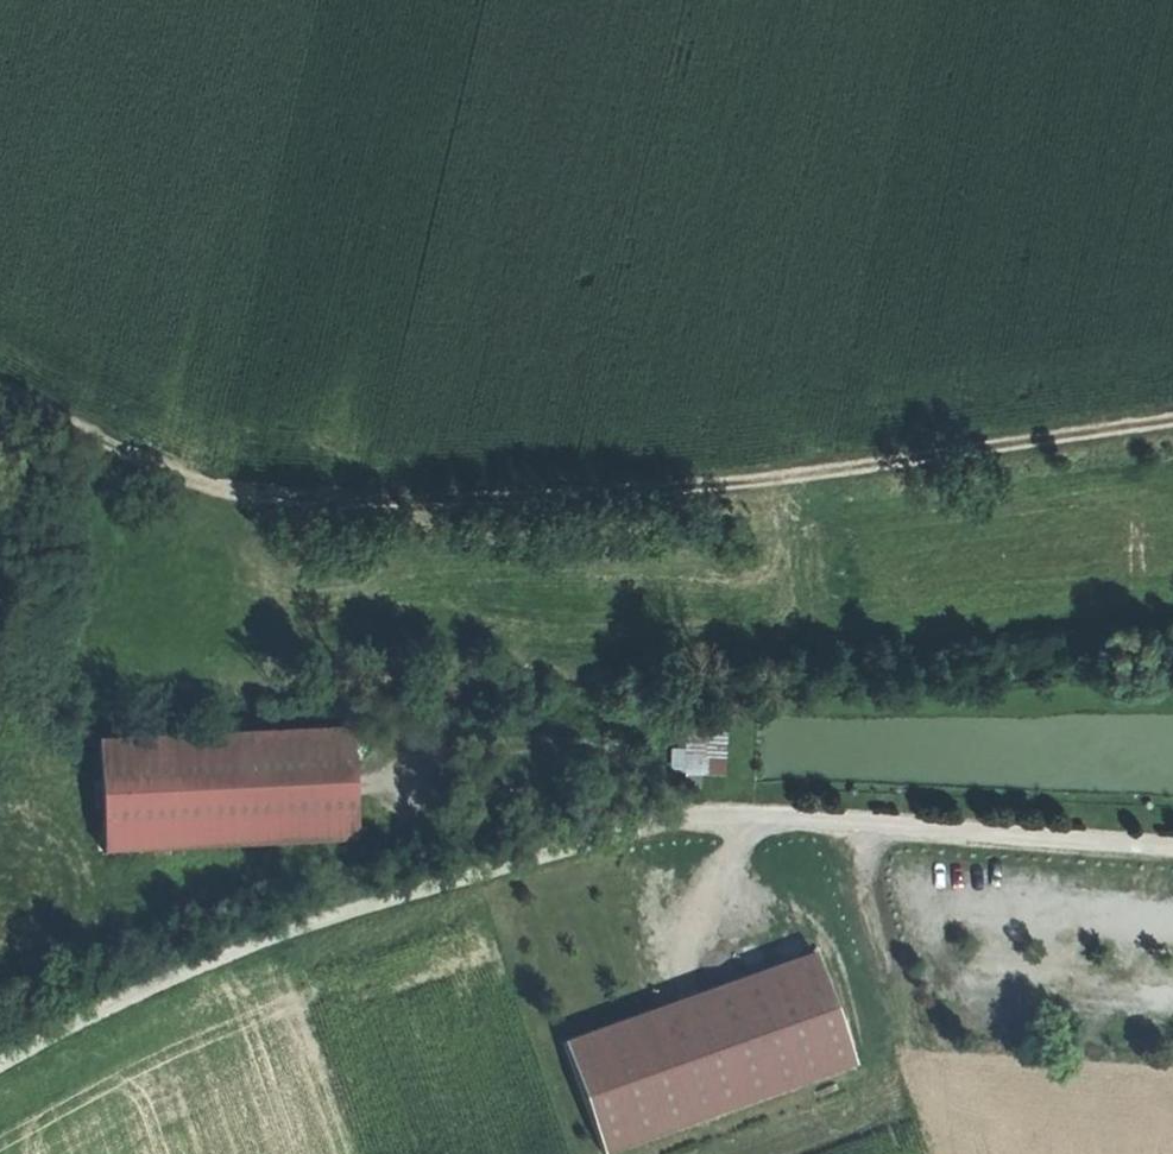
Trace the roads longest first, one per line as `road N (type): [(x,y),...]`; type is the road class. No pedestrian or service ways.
road 1 (track): [(0,382),(172,472),(280,499),(635,489),(835,470),(1172,419)]
road 2 (track): [(0,1067),(255,943),(686,820)]
road 3 (track): [(905,1044),(856,880),(860,827)]

